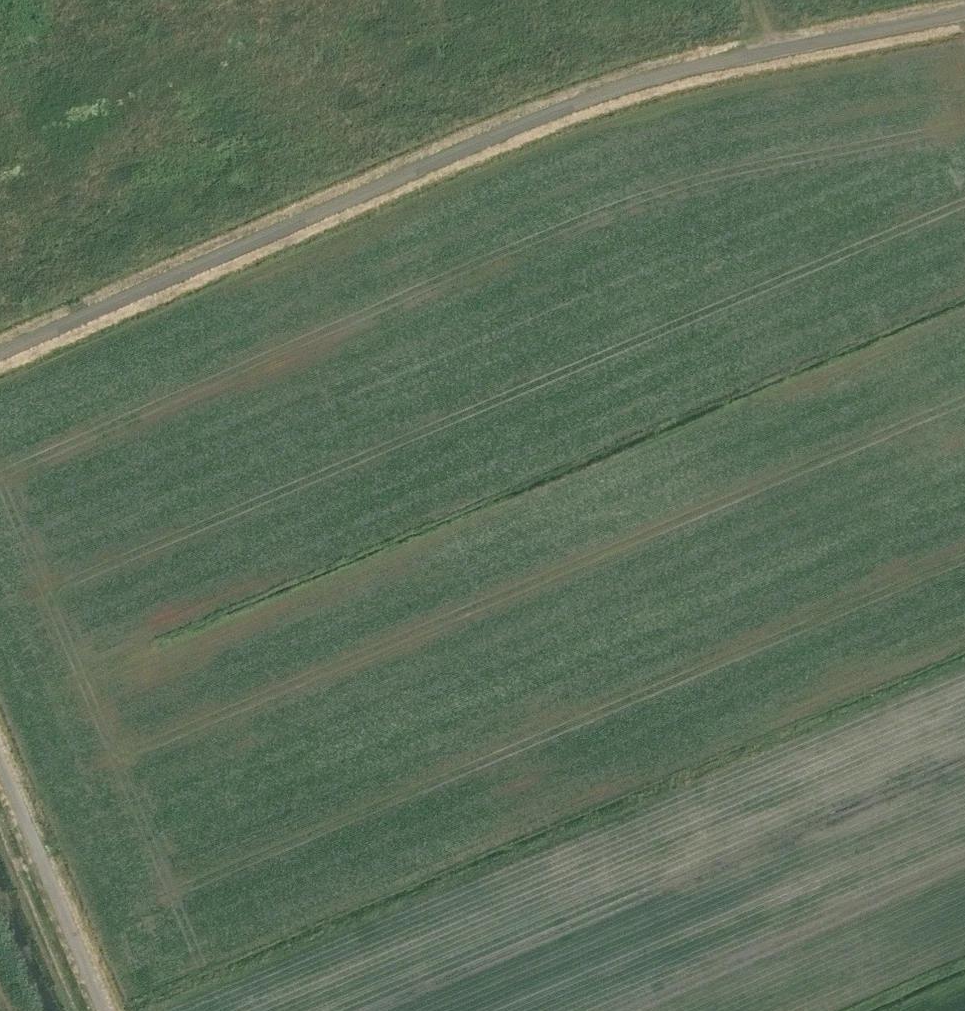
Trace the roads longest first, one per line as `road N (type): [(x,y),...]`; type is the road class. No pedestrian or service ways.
road 1 (unclassified): [(0,351),(533,117),(668,71),(964,11)]
road 2 (unclassified): [(104,1010),(0,762)]

